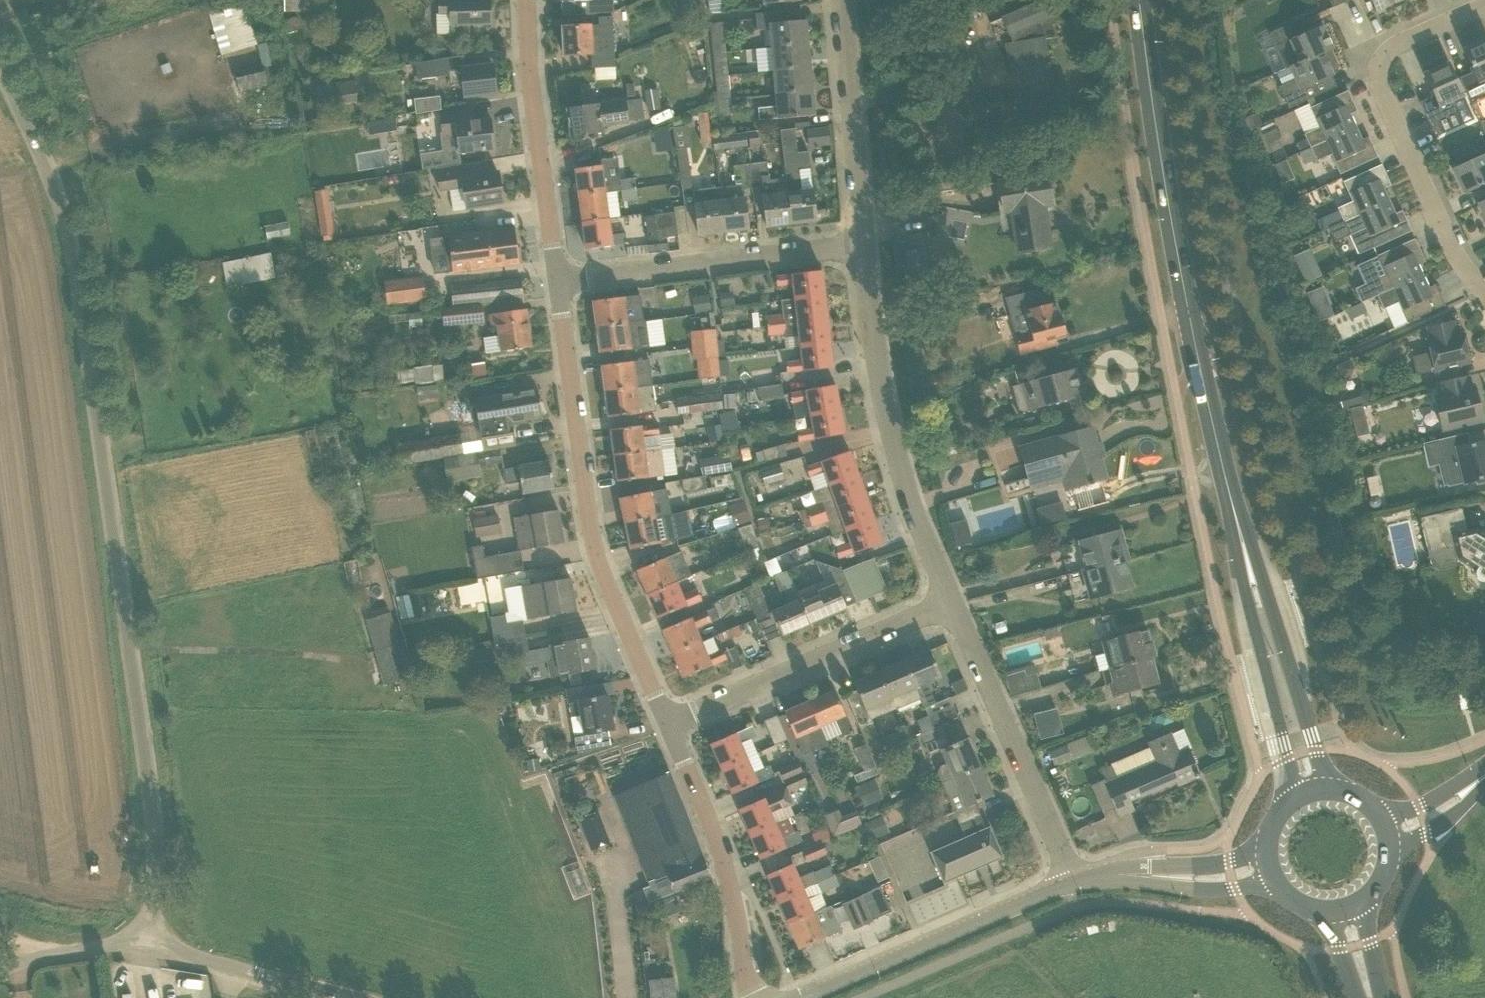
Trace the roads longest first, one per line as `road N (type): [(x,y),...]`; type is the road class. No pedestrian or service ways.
road 1 (residential): [(145,947),(157,850),(76,274),(60,207),(0,69)]
road 2 (primary): [(1238,526),(1165,178),(1140,0)]
road 3 (residential): [(668,725),(600,568),(557,282)]
road 4 (residential): [(1484,289),(1454,252),(1376,82),(1387,52),(1484,6)]
road 5 (residential): [(952,602),(901,474),(864,247)]
road 6 (residential): [(668,725),(952,602)]
road 7 (residential): [(557,282),(864,247)]
road 8 (residential): [(1074,883),(952,602)]
road 9 (unclassified): [(806,997),(1074,883)]
road 10 (residential): [(756,997),(746,981),(729,873),(668,725)]
road 11 (residential): [(557,282),(529,80),(528,0)]
road 12 (primary): [(1238,526),(1291,800)]
road 13 (primary): [(1329,789),(1238,526)]
road 14 (residential): [(864,247),(842,0)]
road 15 (residential): [(349,997),(145,947)]
road 16 (unclassified): [(1074,883),(1128,874),(1230,877),(1267,866)]
road 17 (unclassified): [(0,972),(47,956),(145,947)]
road 18 (track): [(627,997),(614,865)]

